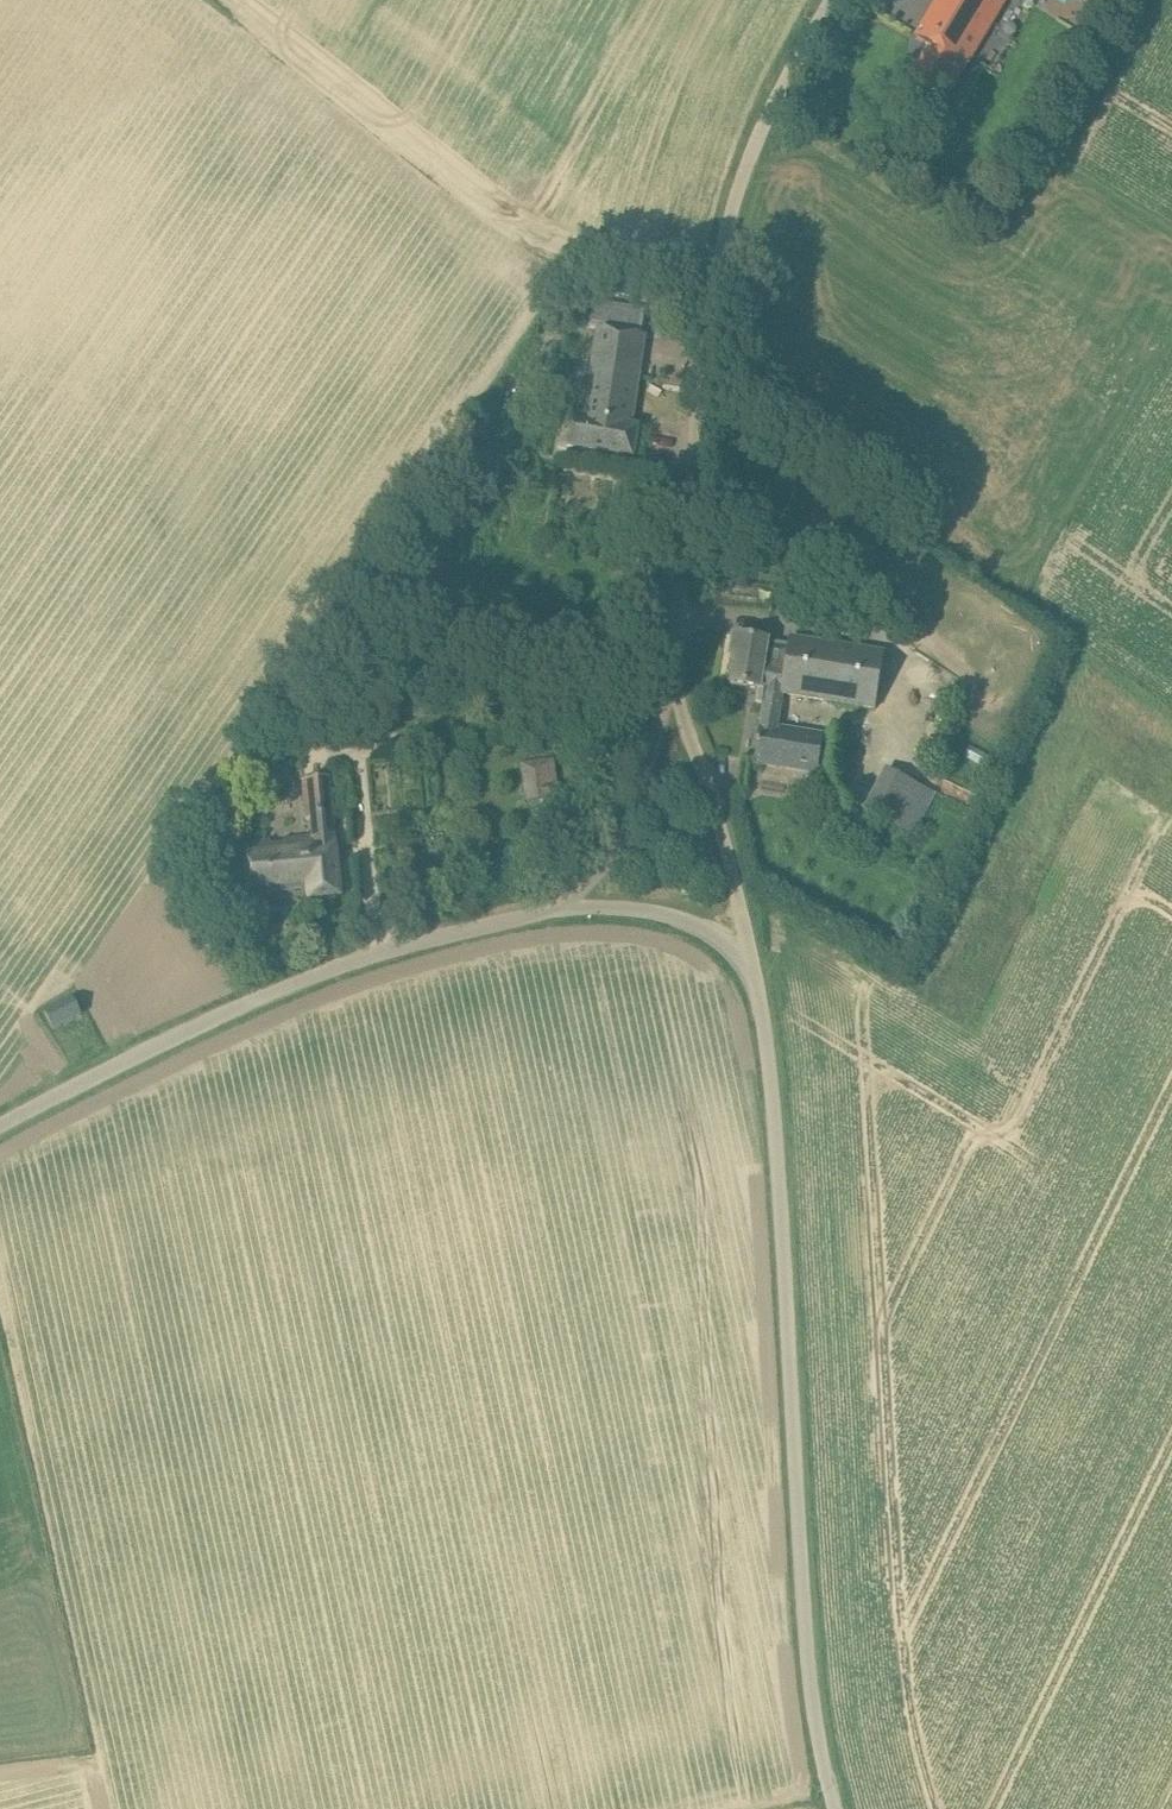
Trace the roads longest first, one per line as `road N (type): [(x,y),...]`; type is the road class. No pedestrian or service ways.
road 1 (unclassified): [(837,1808),(813,1677),(770,1041),(751,960)]
road 2 (unclassified): [(672,683),(705,344),(722,255),(756,144),(832,0)]
road 3 (unclassified): [(0,1125),(131,1057),(358,957),(555,909)]
road 4 (unclassified): [(751,960),(728,850),(672,683)]
road 5 (unclassified): [(555,909),(614,852),(672,683)]
road 6 (unclassified): [(751,960),(714,932),(657,910),(600,903),(555,909)]

